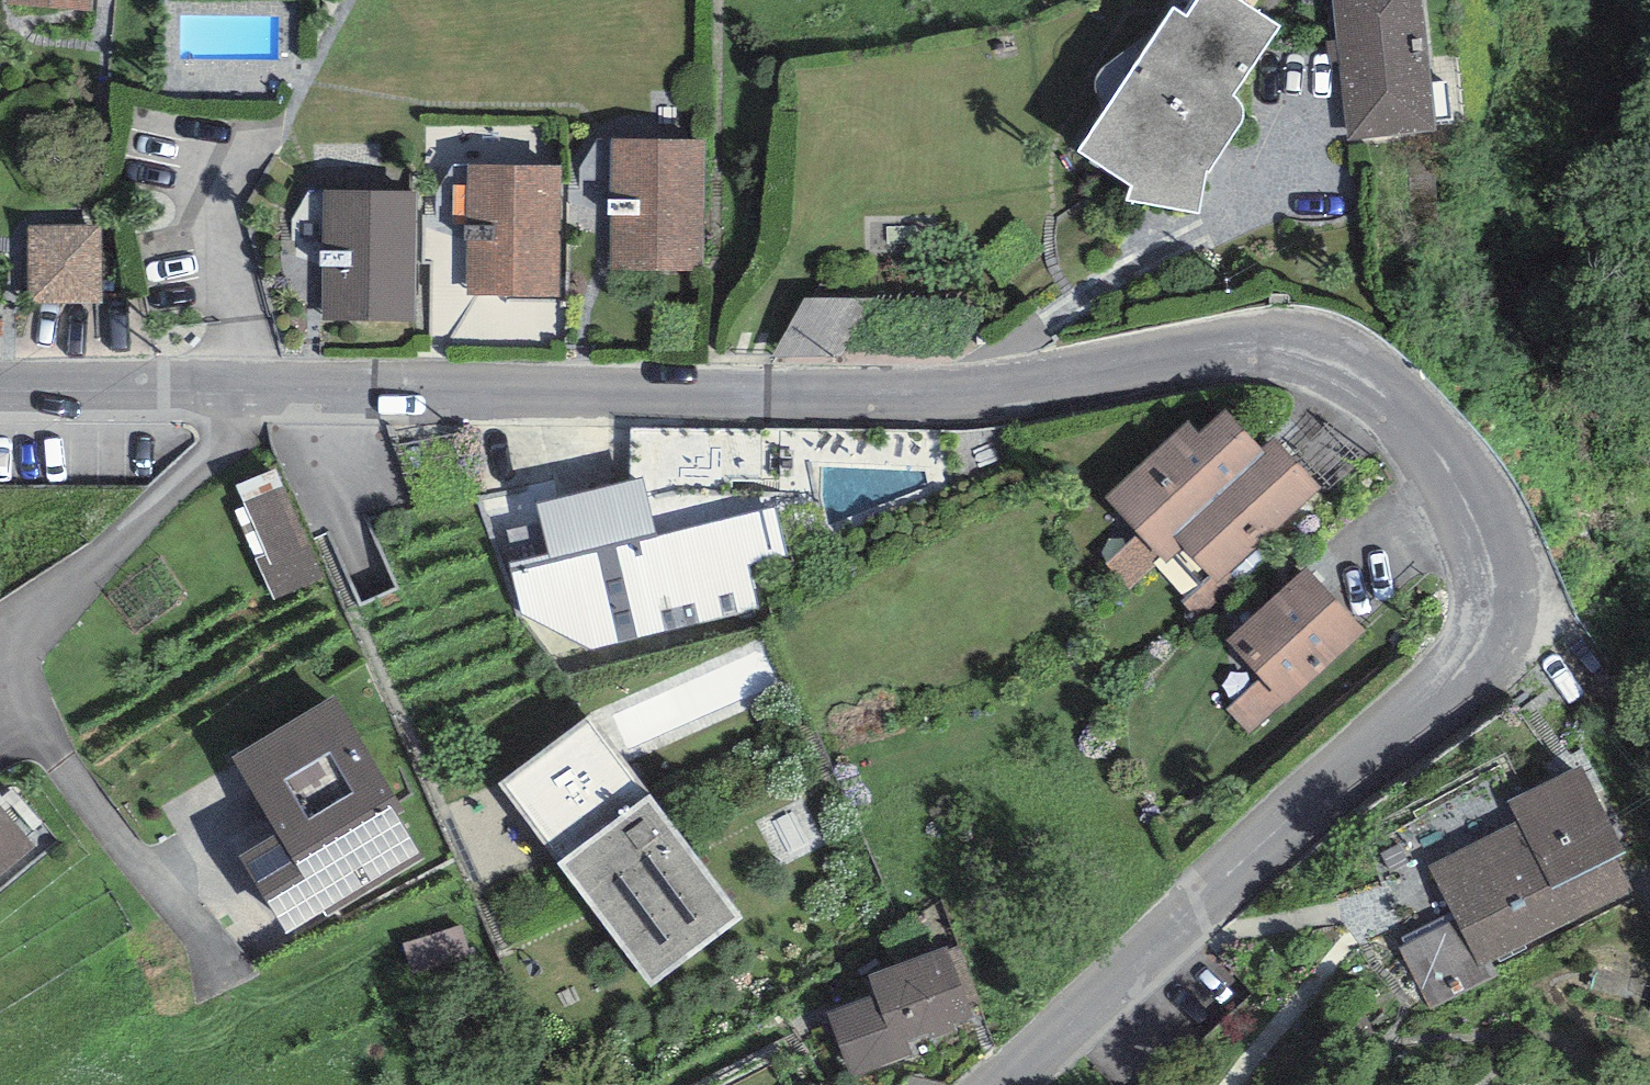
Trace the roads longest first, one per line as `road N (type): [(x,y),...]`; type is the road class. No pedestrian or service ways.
road 1 (tertiary): [(1005,1084),(1456,675),(1477,646),(1492,589),(1472,504),(1420,430),(1361,375),(1307,350),(1237,345),(1009,391),(874,400),(0,382)]

